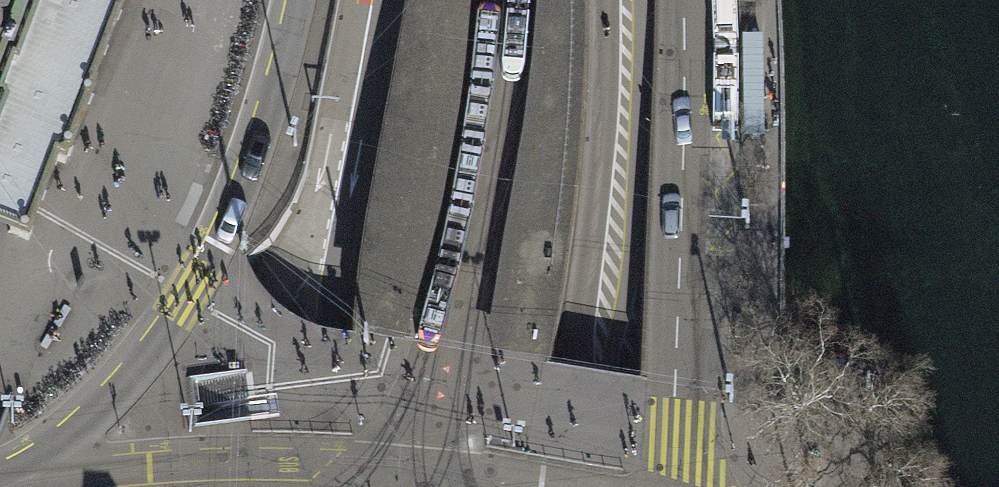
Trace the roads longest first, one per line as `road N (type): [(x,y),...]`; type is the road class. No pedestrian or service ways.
road 1 (tertiary): [(297,0),(244,181),(186,298),(129,376),(0,482)]
road 2 (tertiary): [(386,0),(333,325),(339,486)]
road 3 (tertiary): [(558,486),(603,175),(609,0)]
road 4 (tertiary): [(665,486),(674,440),(686,0)]
road 5 (tertiary): [(439,486),(311,479),(77,486)]

